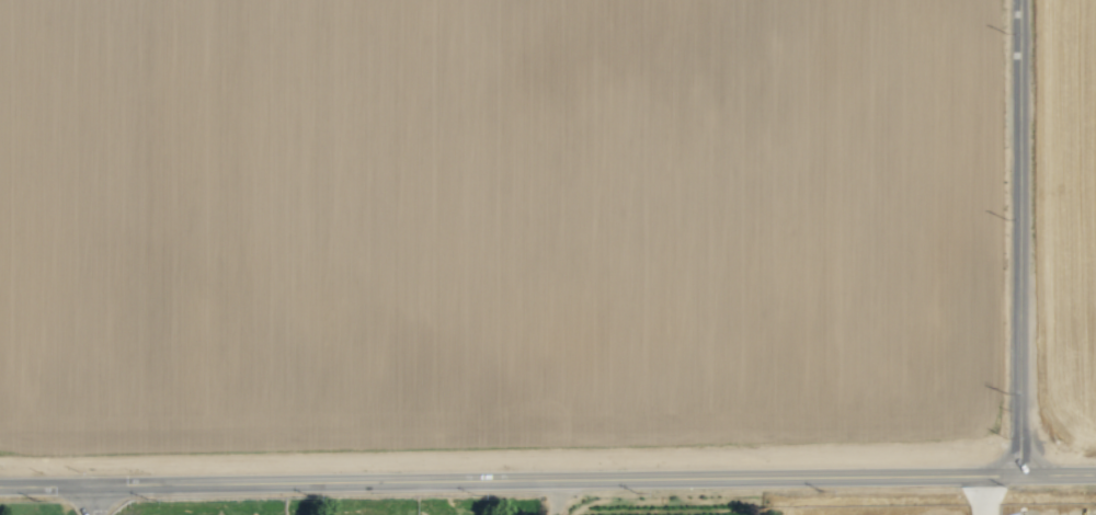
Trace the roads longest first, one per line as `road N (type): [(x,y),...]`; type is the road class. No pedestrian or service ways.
road 1 (residential): [(0,489),(1095,476)]
road 2 (residential): [(1023,477),(1024,0)]

